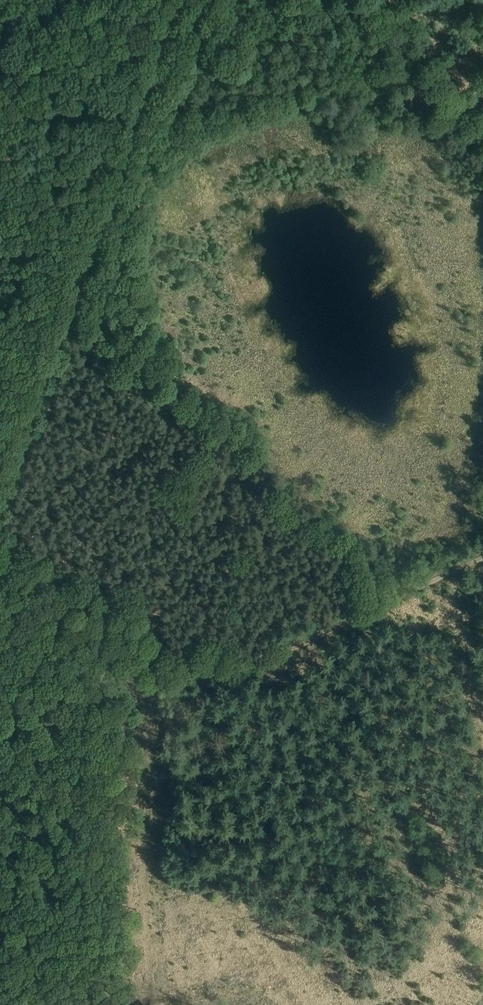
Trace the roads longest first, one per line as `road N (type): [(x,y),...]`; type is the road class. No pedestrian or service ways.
road 1 (track): [(172,0),(0,505)]
road 2 (track): [(482,557),(262,655),(0,699)]
road 3 (track): [(482,150),(361,0)]

